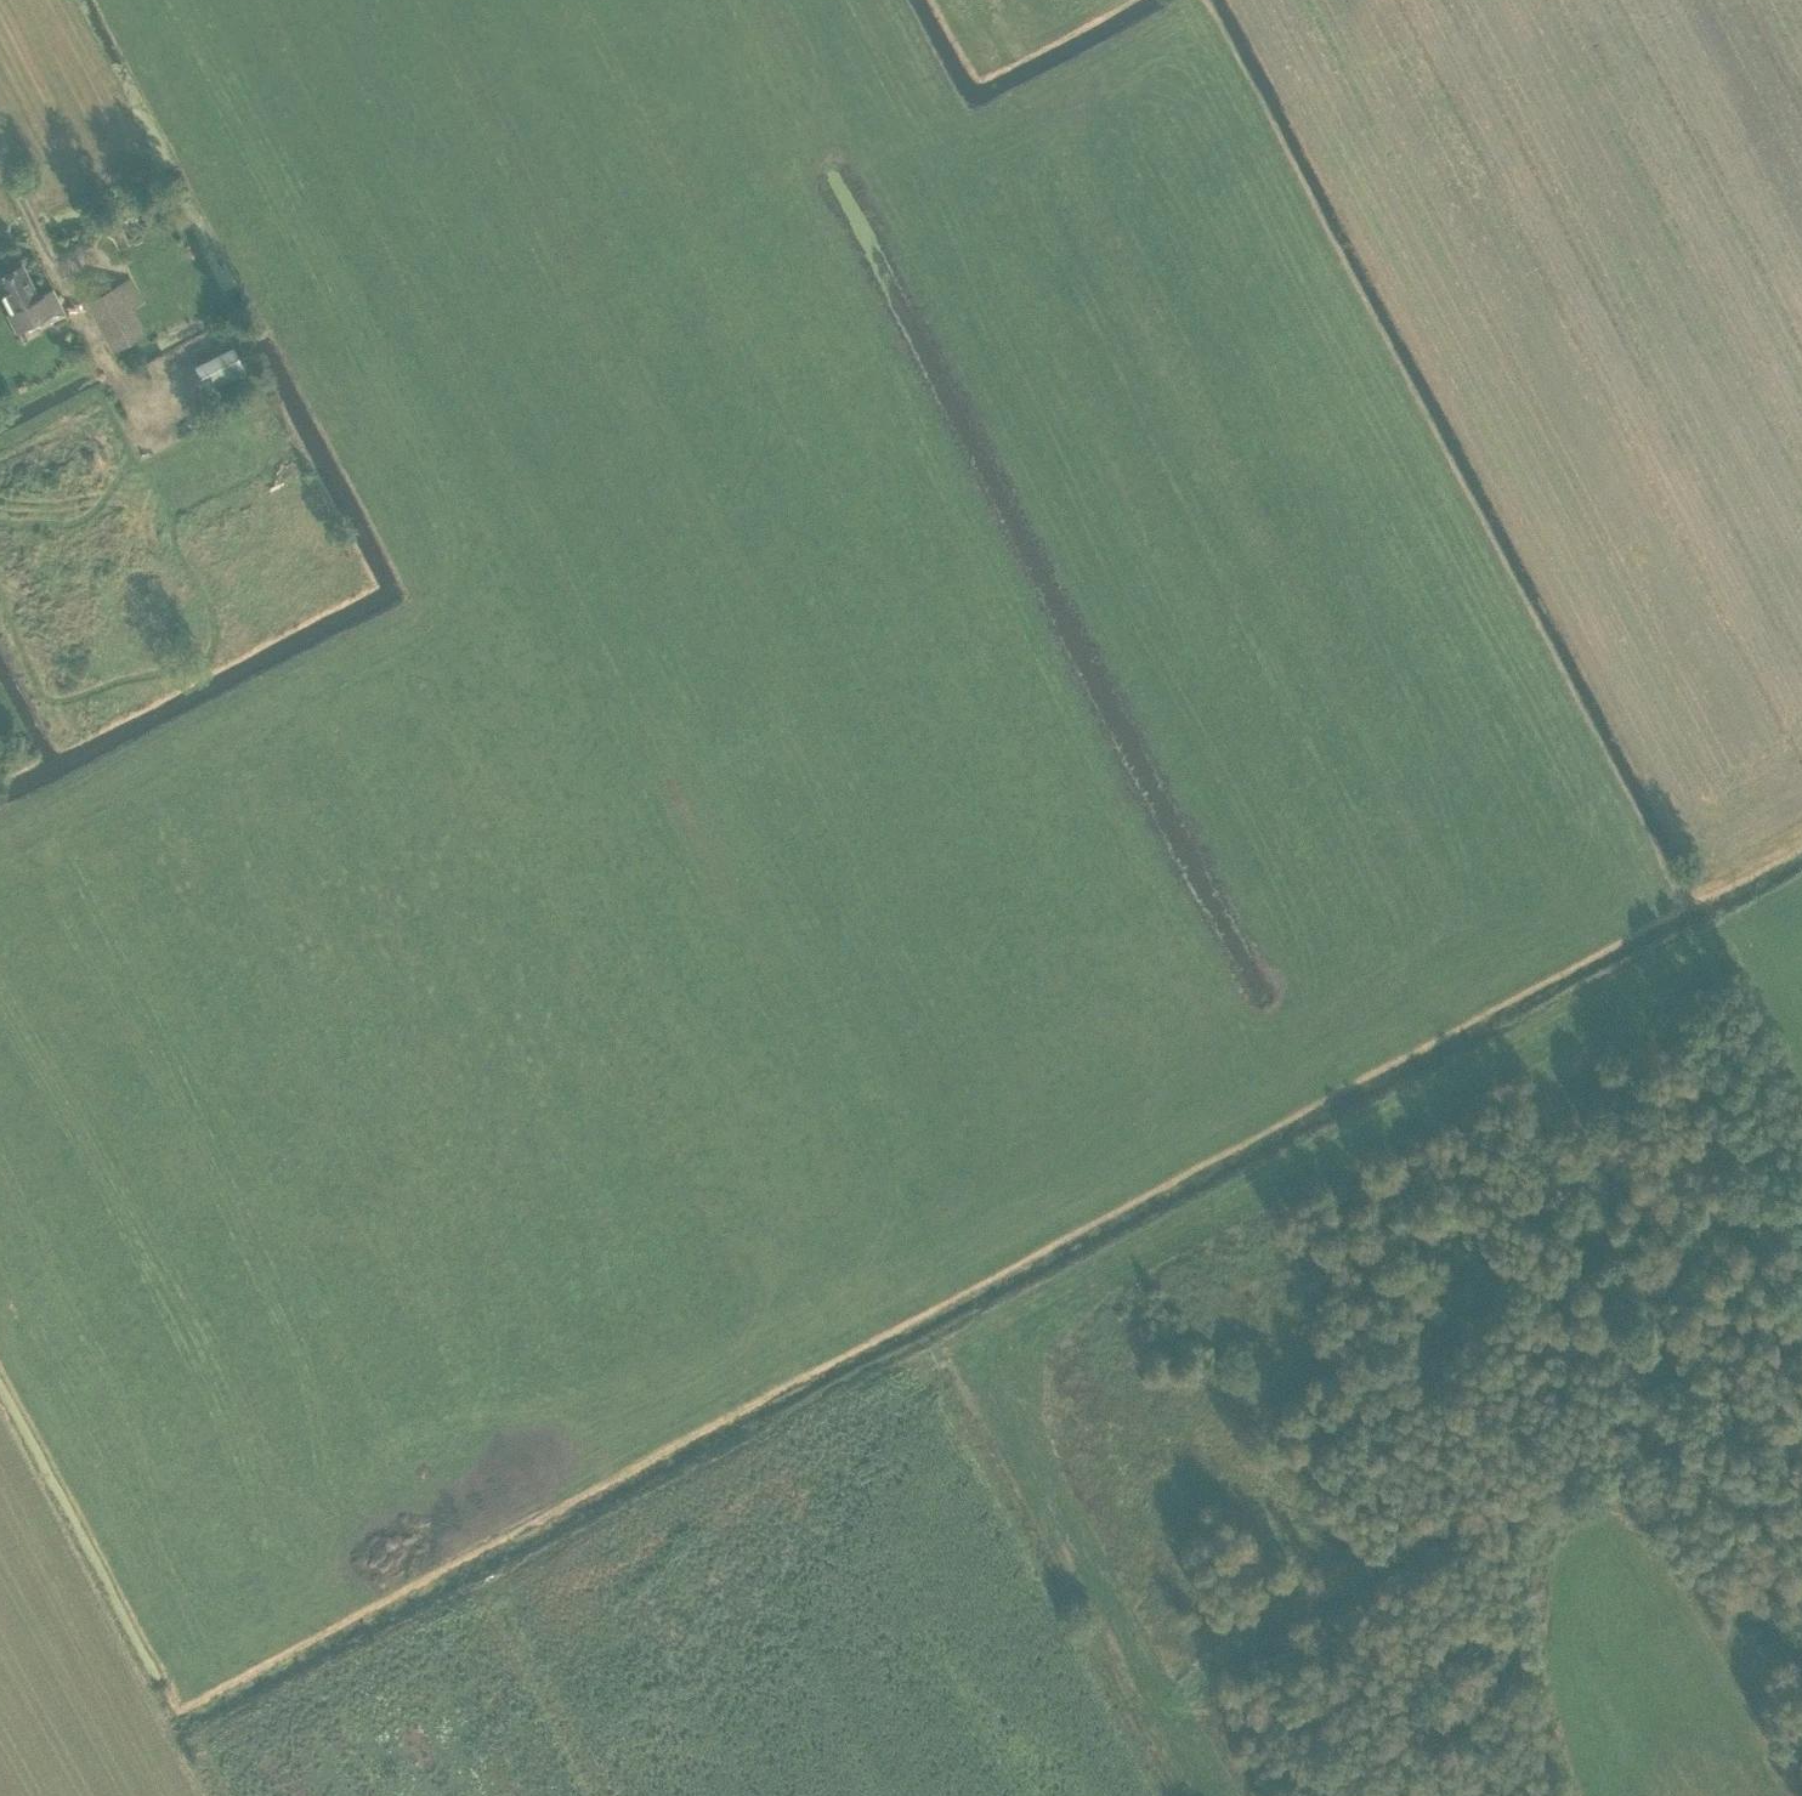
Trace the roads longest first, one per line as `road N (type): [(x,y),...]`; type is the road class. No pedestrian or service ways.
road 1 (track): [(0,163),(73,299)]

